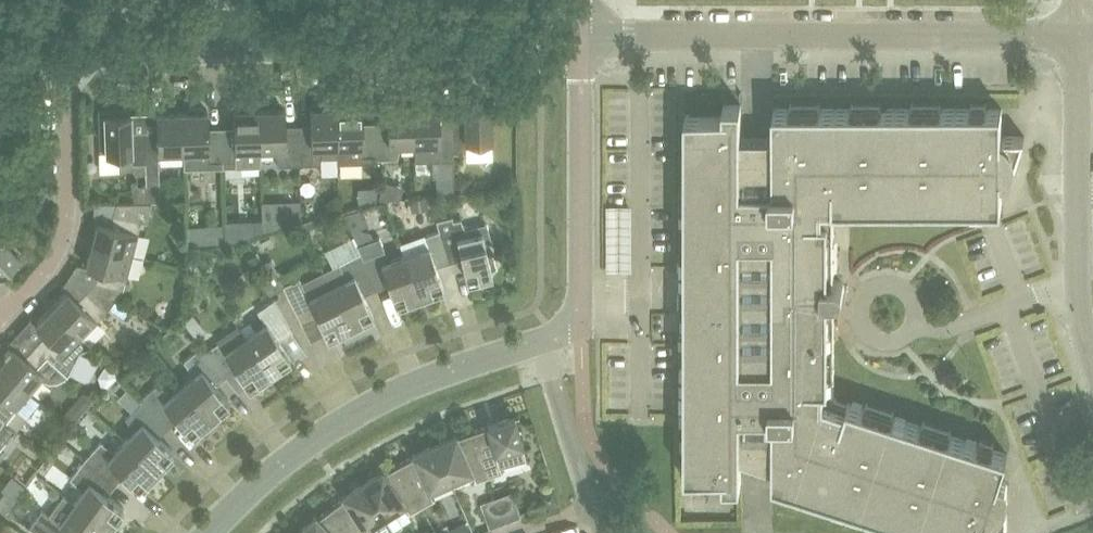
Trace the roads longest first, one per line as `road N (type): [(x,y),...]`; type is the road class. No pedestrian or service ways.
road 1 (residential): [(67,55),(577,37)]
road 2 (residential): [(1079,37),(577,37)]
road 3 (unclassified): [(209,532),(277,468),(346,420),(451,370),(533,344)]
road 4 (tertiary): [(1092,371),(1081,318),(1079,37)]
road 5 (unclassified): [(533,344),(572,323),(578,305),(577,37)]
road 6 (residential): [(0,325),(70,244),(67,55)]
road 7 (residential): [(596,532),(533,344)]

